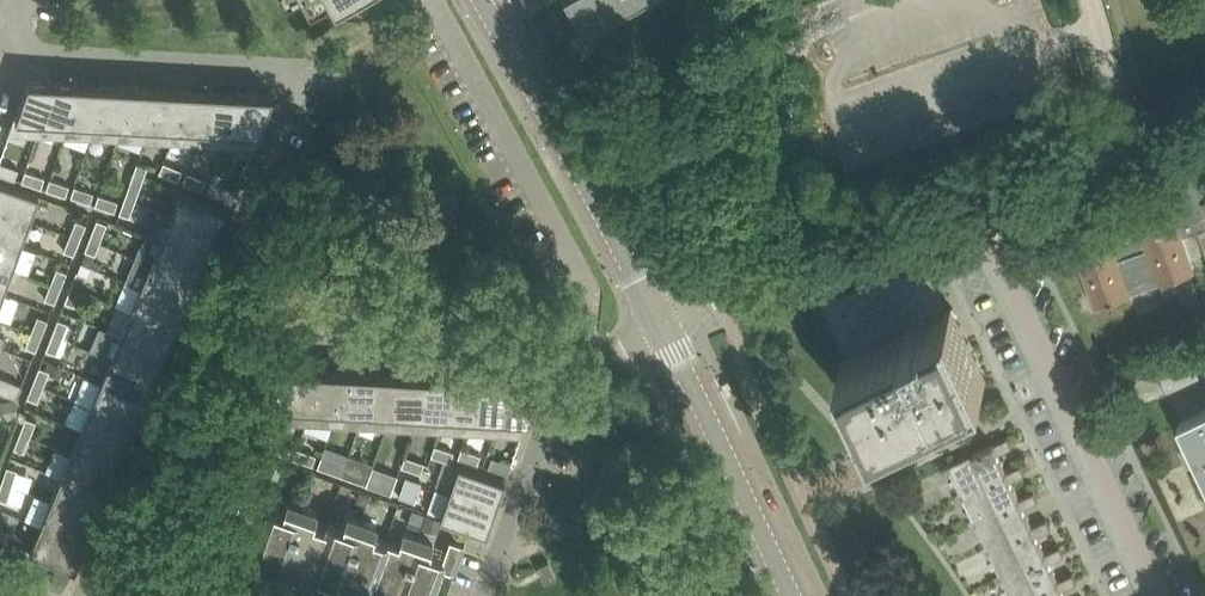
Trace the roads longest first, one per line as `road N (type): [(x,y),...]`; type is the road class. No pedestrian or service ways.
road 1 (residential): [(196,333),(301,76),(9,52)]
road 2 (residential): [(1160,595),(976,201)]
road 3 (residential): [(571,376),(526,355),(196,333)]
road 4 (tertiary): [(662,327),(480,0)]
road 5 (residential): [(662,327),(807,257),(976,201)]
road 6 (tertiary): [(794,595),(662,327)]
road 7 (residential): [(94,573),(196,333)]
road 8 (residential): [(976,201),(1204,117)]
road 9 (residential): [(486,595),(550,410),(571,376)]

